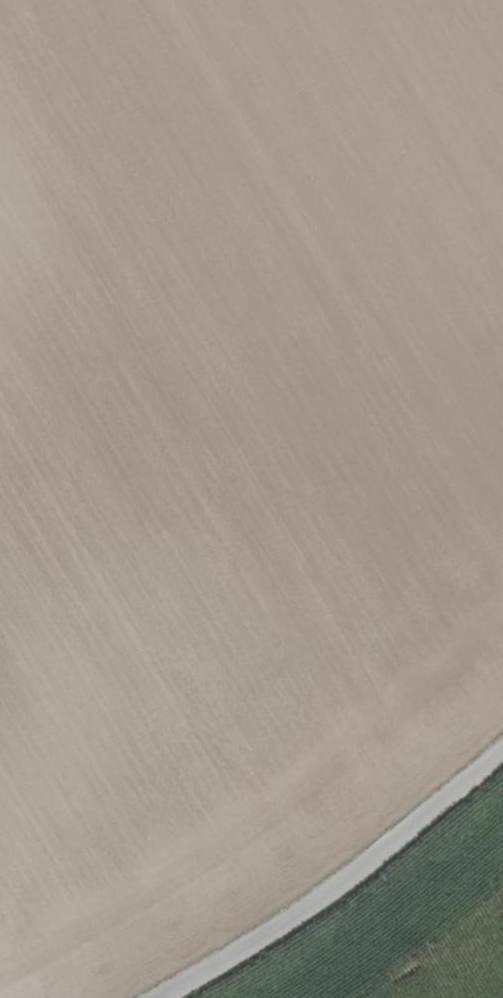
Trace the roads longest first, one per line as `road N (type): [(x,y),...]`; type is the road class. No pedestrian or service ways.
road 1 (unclassified): [(171,997),(272,942),(502,755)]

